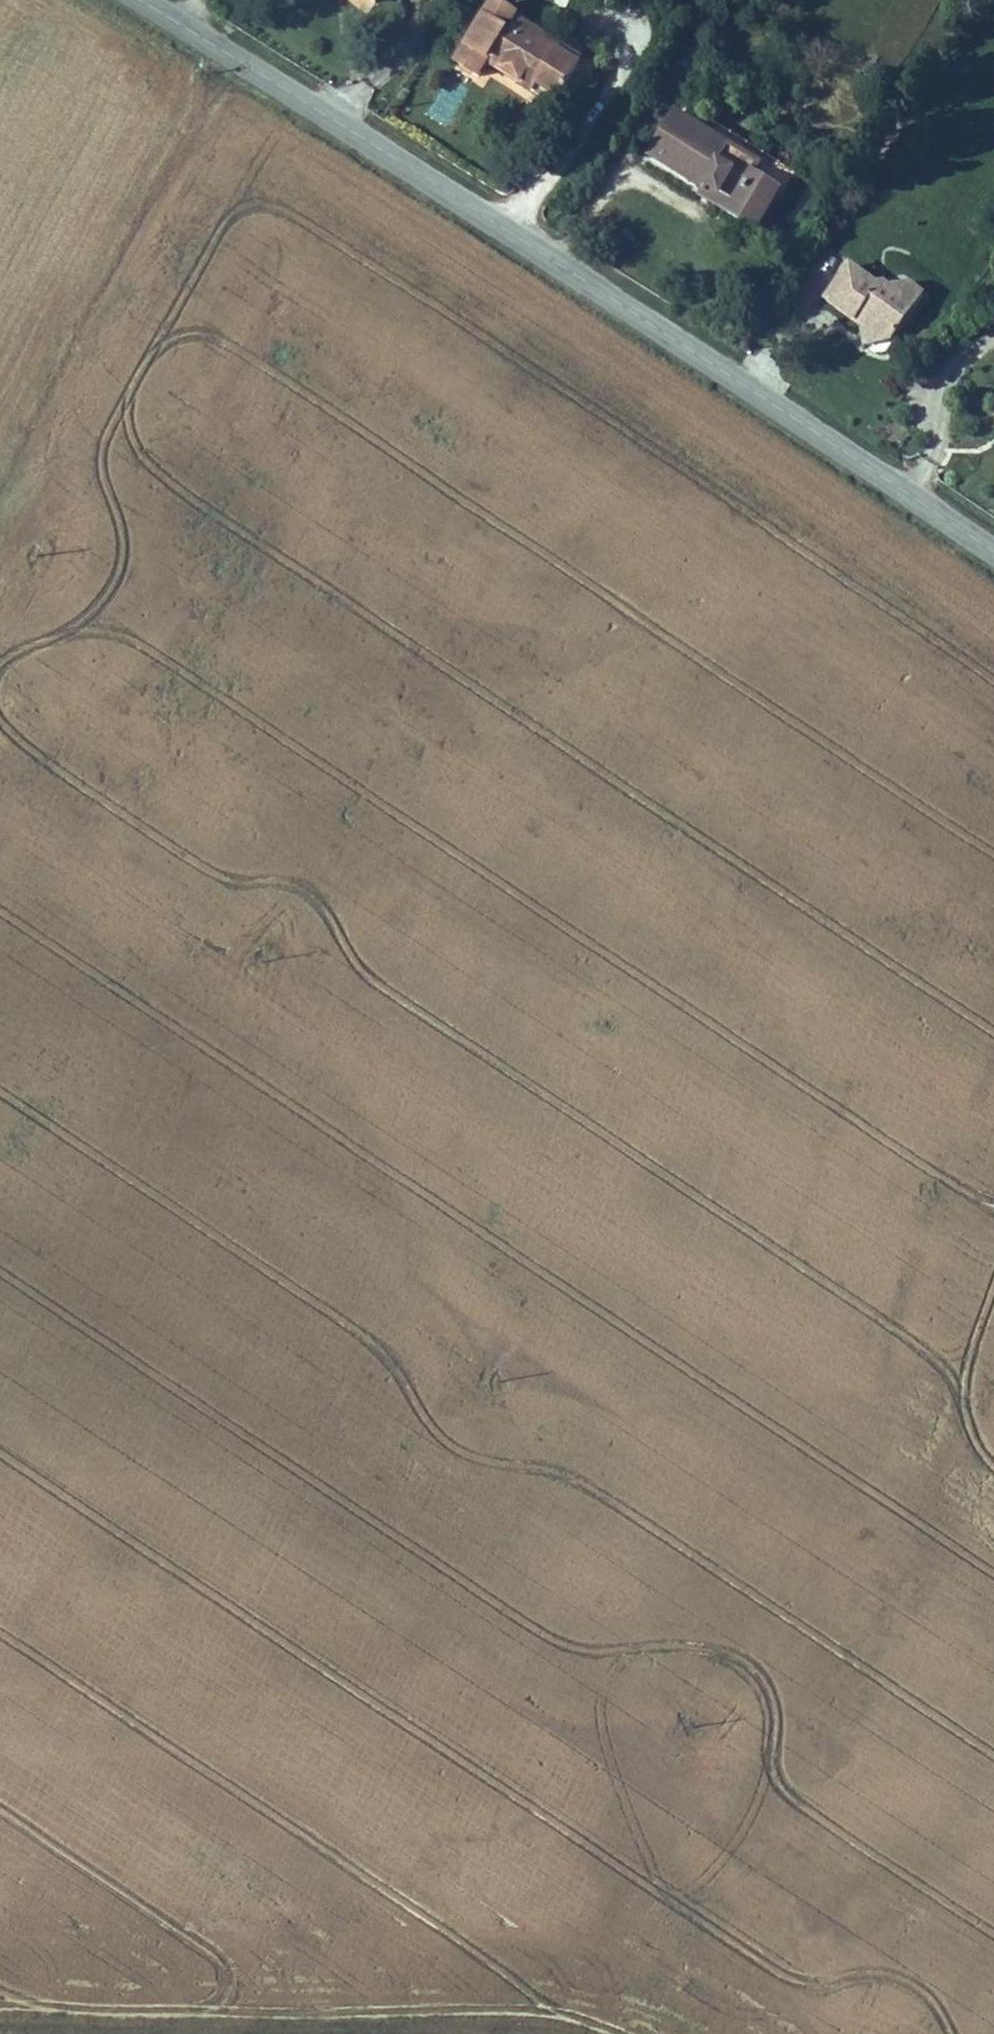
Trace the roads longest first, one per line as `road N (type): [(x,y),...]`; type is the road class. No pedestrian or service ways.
road 1 (tertiary): [(993,558),(140,0)]

